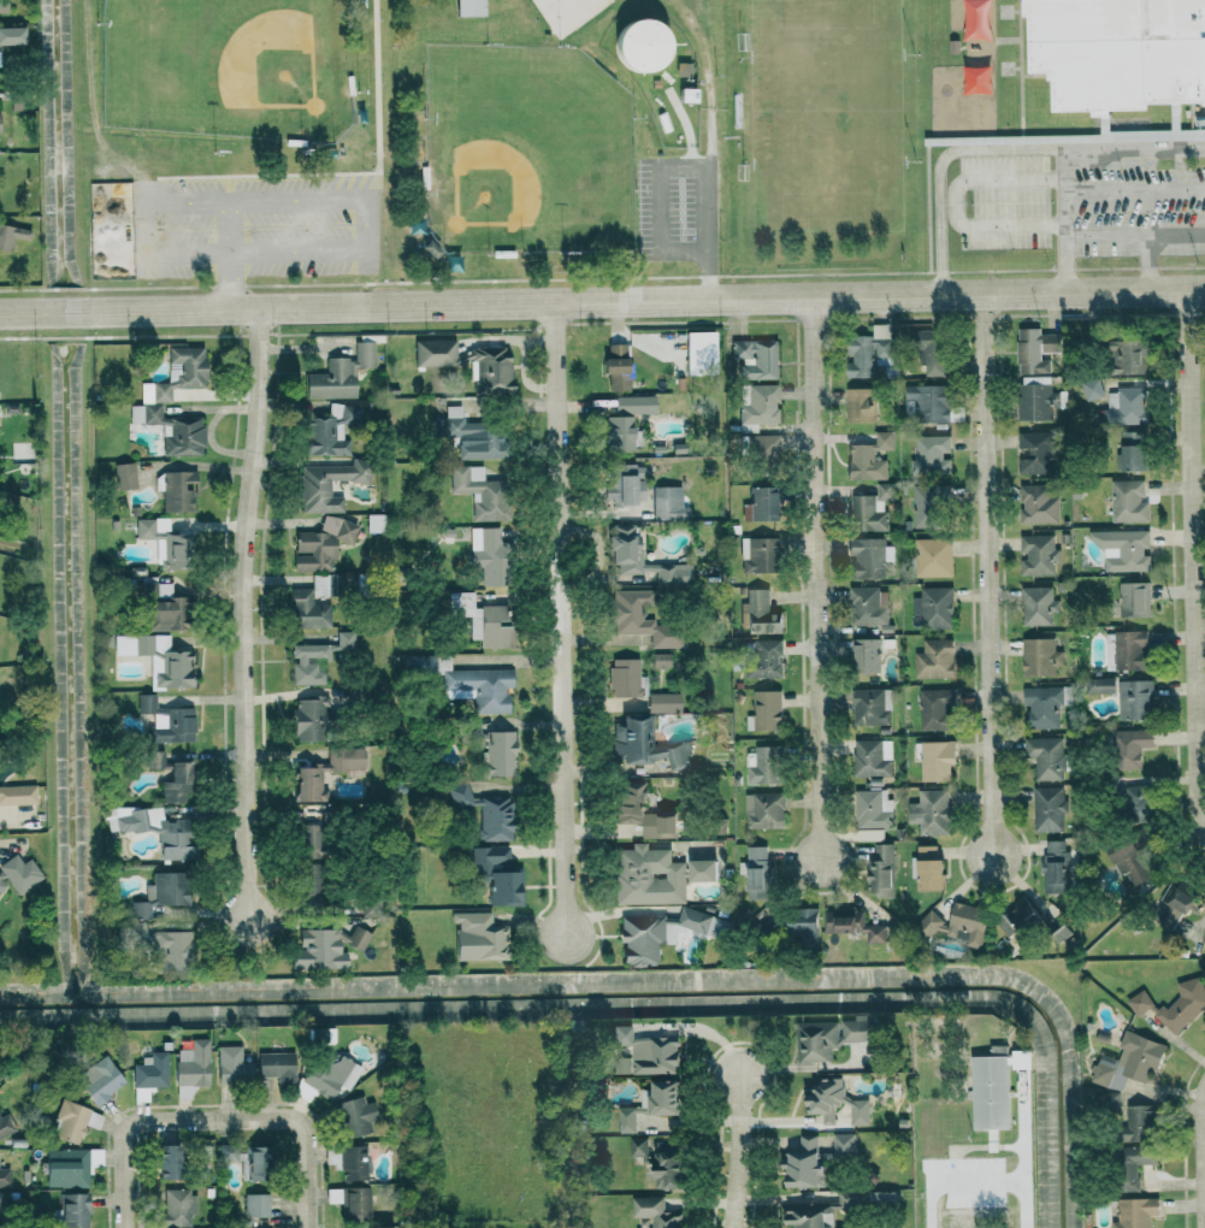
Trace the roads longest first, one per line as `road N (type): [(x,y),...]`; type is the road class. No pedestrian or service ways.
road 1 (tertiary): [(1204,291),(0,311)]
road 2 (residential): [(556,303),(566,935)]
road 3 (residential): [(259,305),(243,584),(248,917)]
road 4 (residential): [(815,300),(820,863)]
road 5 (residential): [(985,295),(993,855)]
road 6 (residential): [(1186,291),(1204,808)]
road 7 (residential): [(310,1227),(301,1120),(215,1118)]
road 8 (residential): [(215,1118),(140,1120),(125,1129),(125,1227)]
road 9 (residential): [(1204,1069),(1204,1227)]
road 10 (residential): [(731,1227),(738,1079)]

